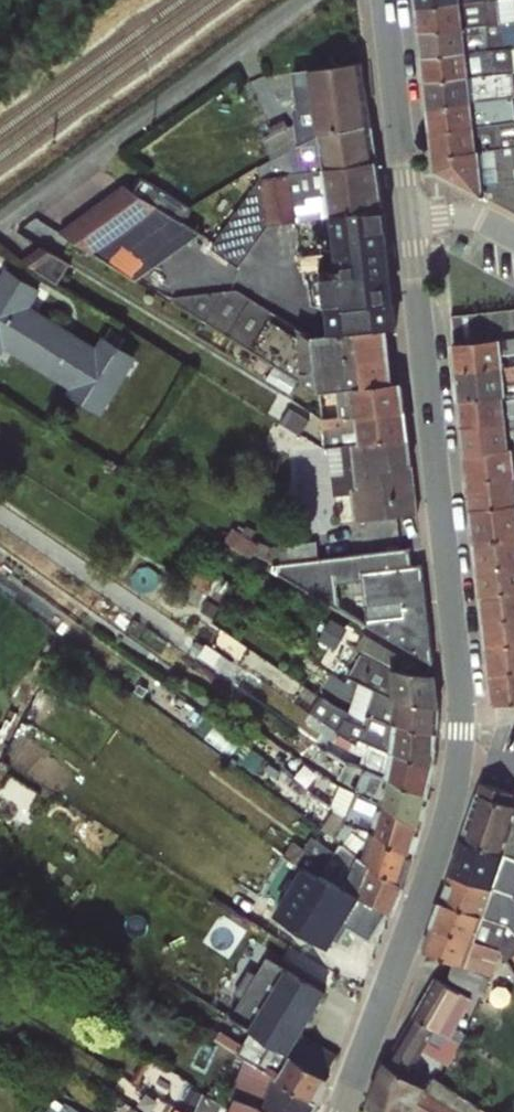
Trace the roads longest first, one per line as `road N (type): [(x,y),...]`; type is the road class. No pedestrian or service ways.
road 1 (residential): [(410,221),(467,751),(442,849),(347,1111)]
road 2 (residential): [(307,0),(0,218)]
road 3 (residential): [(386,0),(410,221)]

